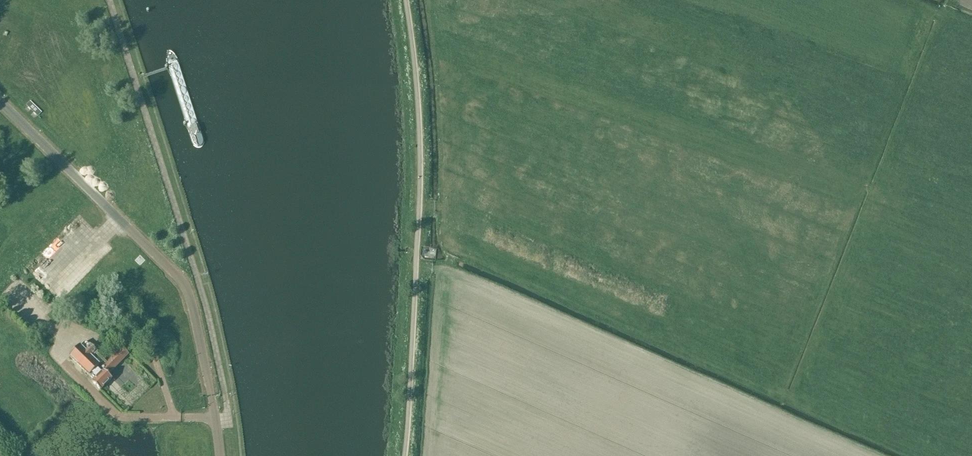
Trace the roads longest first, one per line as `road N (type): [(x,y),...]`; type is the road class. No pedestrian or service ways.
road 1 (track): [(404,455),(420,163),(405,0)]

